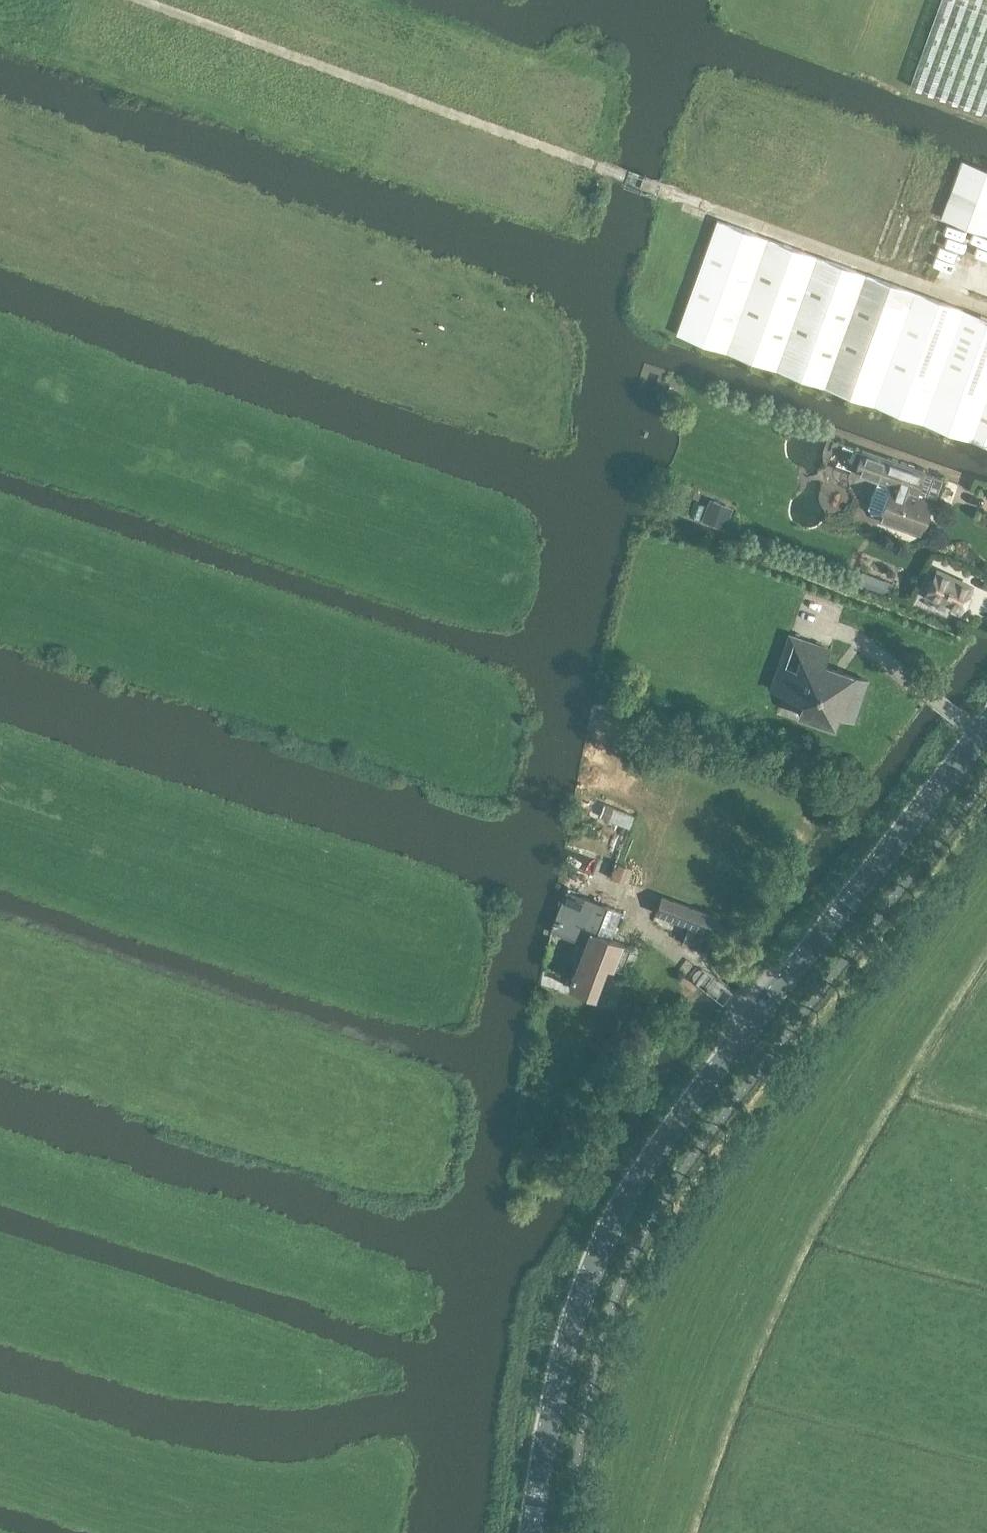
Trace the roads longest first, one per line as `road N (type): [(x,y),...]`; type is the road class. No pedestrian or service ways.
road 1 (tertiary): [(532,1532),(572,1331),(629,1192),(692,1097),(986,722)]

